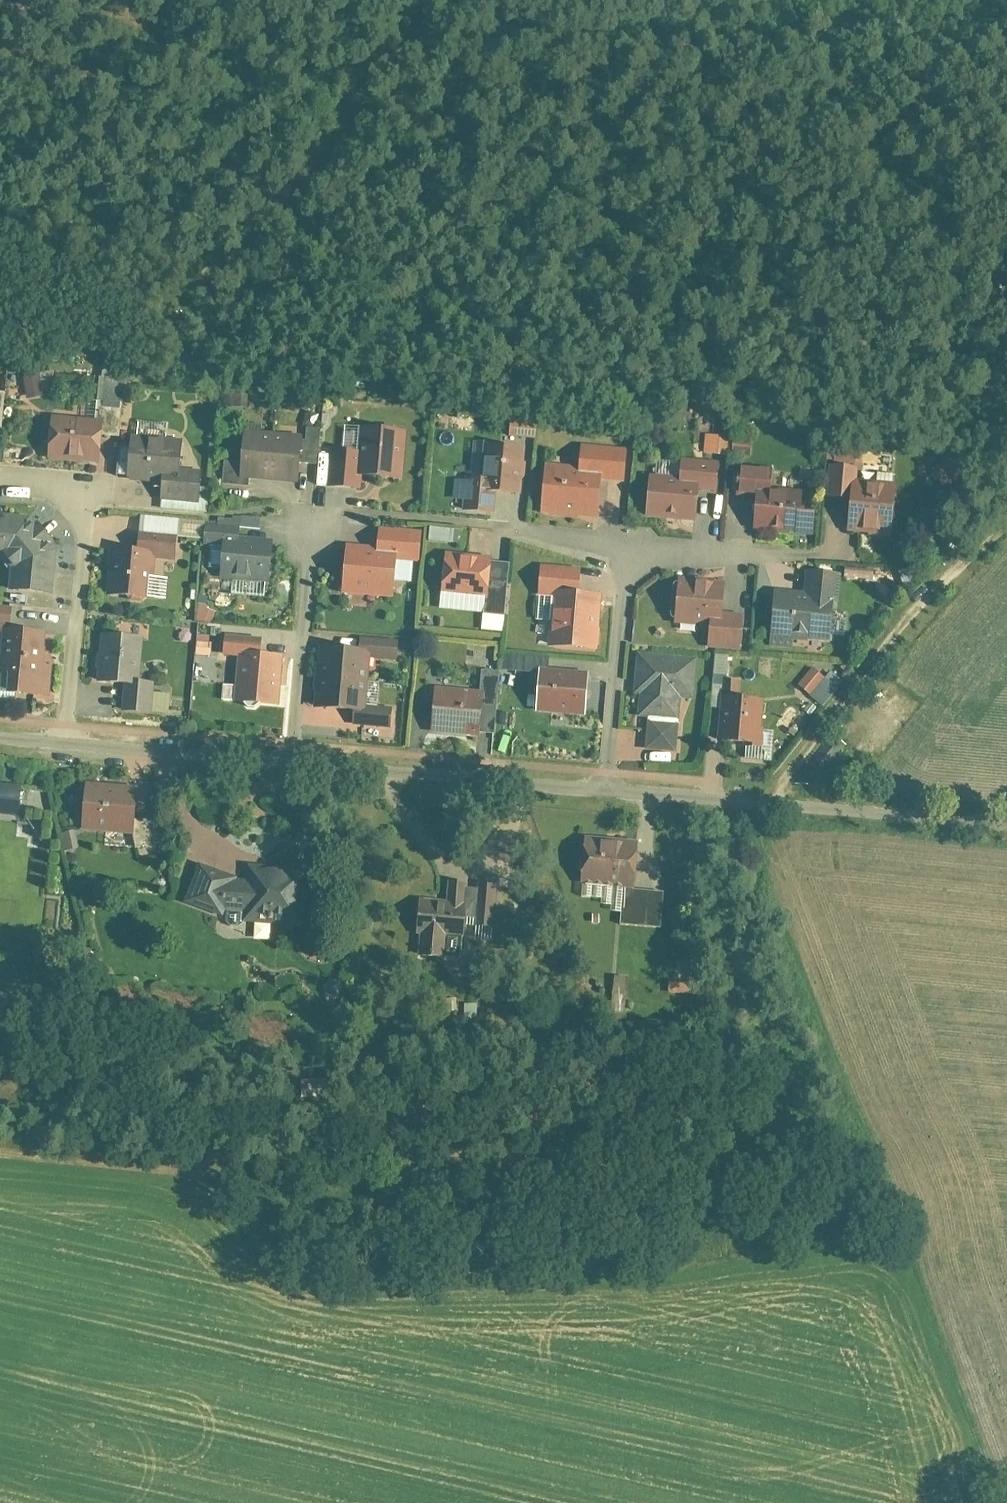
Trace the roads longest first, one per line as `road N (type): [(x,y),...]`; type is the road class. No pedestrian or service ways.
road 1 (residential): [(607,790),(1006,826)]
road 2 (track): [(770,804),(893,637),(1006,518)]
road 3 (residential): [(67,744),(76,481),(1,475)]
road 4 (residential): [(294,766),(607,790)]
road 5 (residential): [(294,766),(306,503)]
road 6 (residential): [(607,790),(618,532)]
road 7 (residential): [(67,744),(294,766)]
road 8 (residential): [(741,541),(618,532)]

